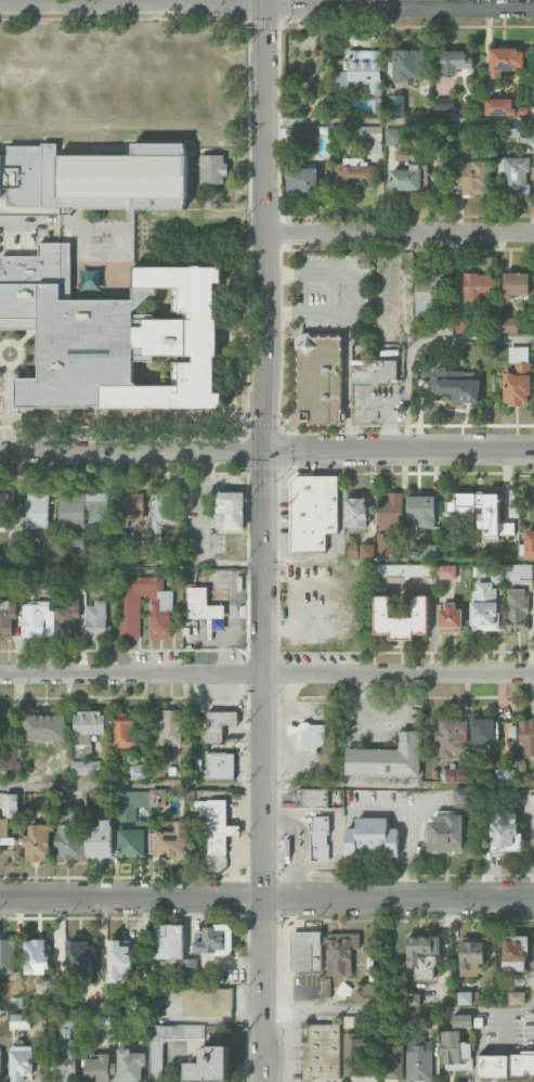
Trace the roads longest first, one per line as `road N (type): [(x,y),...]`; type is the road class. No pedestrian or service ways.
road 1 (primary): [(265,1081),(262,0)]
road 2 (residential): [(533,450),(0,452)]
road 3 (residential): [(533,6),(0,7)]
road 4 (residential): [(533,899),(0,898)]
road 5 (residential): [(533,674),(0,675)]
road 6 (residential): [(533,236),(266,237)]

